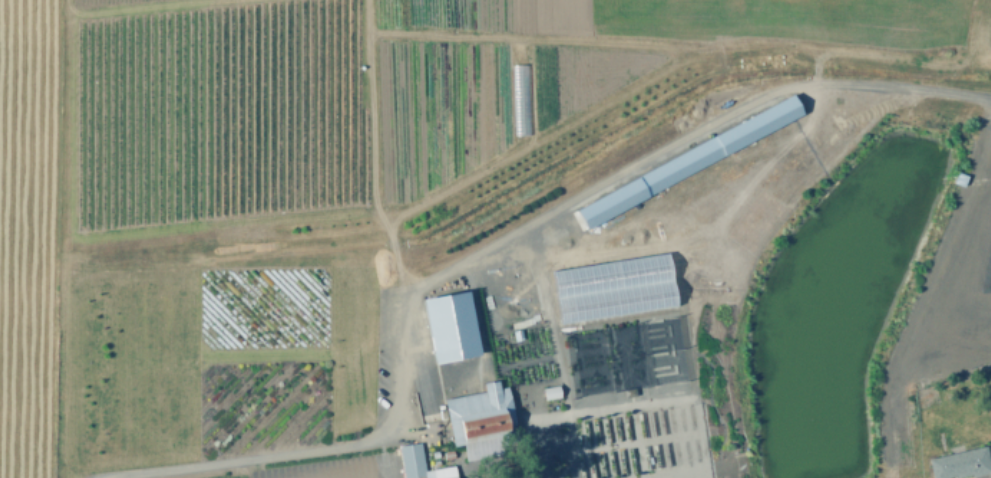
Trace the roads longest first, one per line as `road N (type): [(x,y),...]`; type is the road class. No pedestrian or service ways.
road 1 (track): [(990,95),(864,82),(783,85),(422,283),(404,304)]
road 2 (track): [(67,0),(62,477)]
road 3 (track): [(390,230),(417,206),(507,157),(505,38),(369,32)]
road 4 (track): [(404,304),(395,289),(390,230),(373,204),(368,0)]

